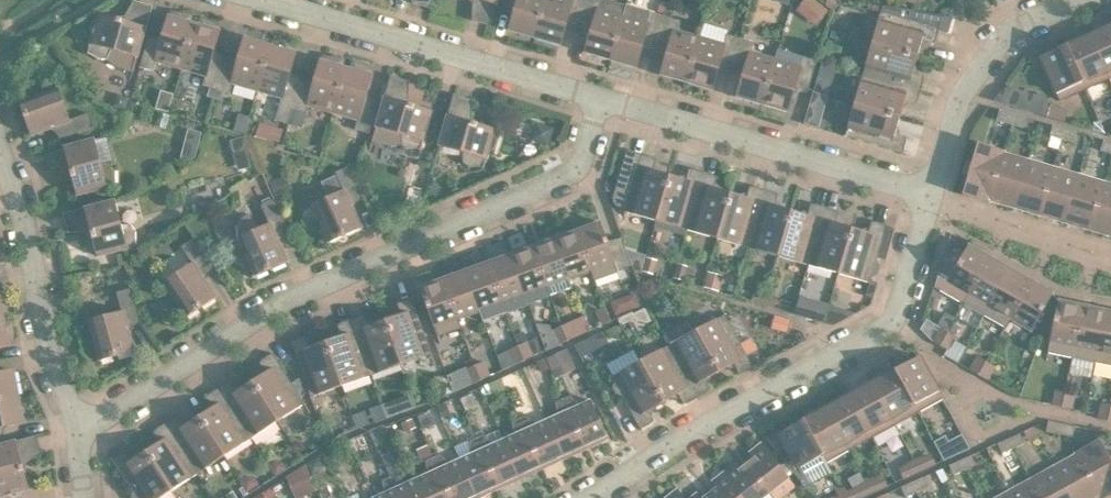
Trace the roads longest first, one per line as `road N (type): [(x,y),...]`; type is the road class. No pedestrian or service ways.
road 1 (residential): [(78,434),(245,327),(579,166),(599,101)]
road 2 (residential): [(591,497),(888,329),(929,199)]
road 3 (residential): [(599,101),(255,0)]
road 4 (residential): [(929,199),(599,101)]
road 5 (residential): [(78,434),(51,361),(0,153)]
road 6 (residential): [(929,199),(959,94),(1001,36),(1073,0)]

